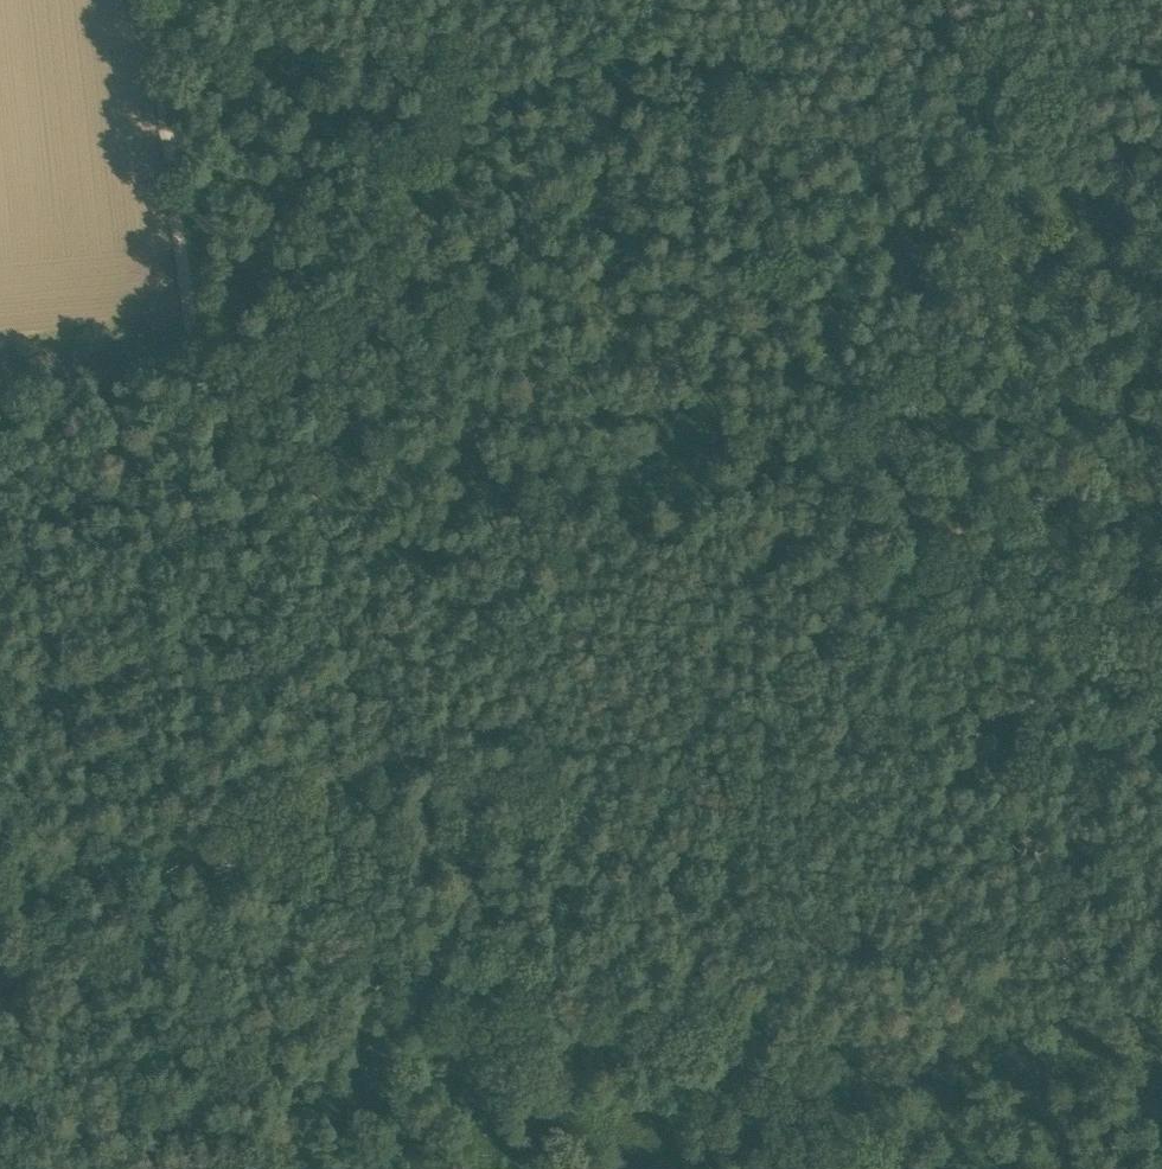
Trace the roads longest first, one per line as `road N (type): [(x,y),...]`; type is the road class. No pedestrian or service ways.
road 1 (track): [(270,1168),(150,0)]
road 2 (track): [(0,1113),(267,1145)]

